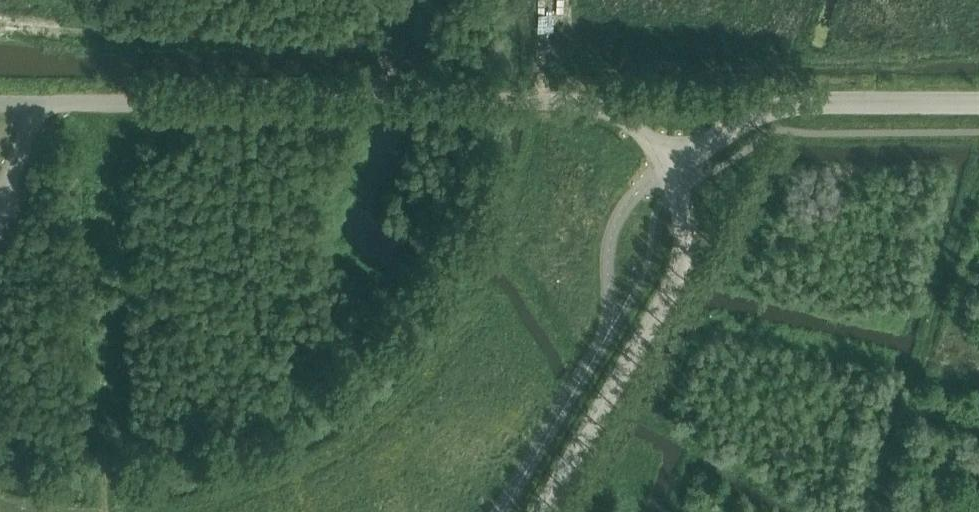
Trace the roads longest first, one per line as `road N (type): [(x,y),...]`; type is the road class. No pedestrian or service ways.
road 1 (unclassified): [(670,166),(641,130),(606,109),(39,98)]
road 2 (unclassified): [(670,166),(680,186),(679,265),(540,511)]
road 3 (unclassified): [(670,166),(769,110),(978,103)]

